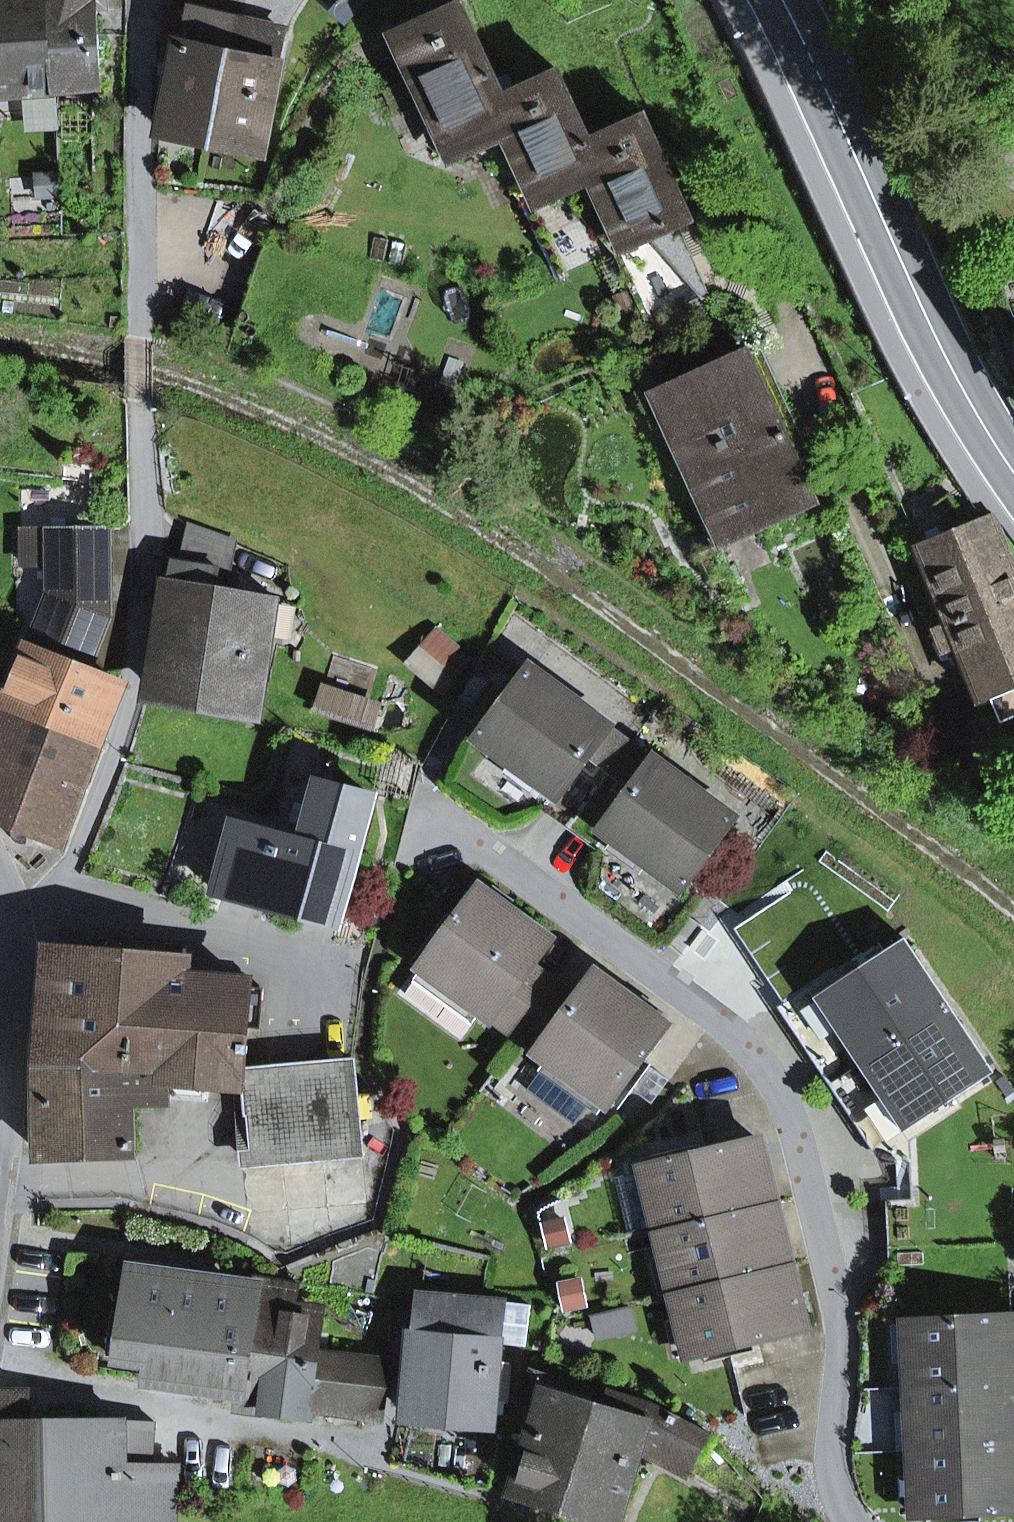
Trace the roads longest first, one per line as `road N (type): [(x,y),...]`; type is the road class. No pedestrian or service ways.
road 1 (residential): [(0,958),(76,862),(118,759),(134,690),(146,592),(139,346),(150,0)]
road 2 (residential): [(850,1521),(829,1452),(840,1303),(795,1126),(770,1076),(732,1030),(487,849),(419,827)]
road 3 (primary): [(780,0),(936,337),(1013,468)]
road 4 (residential): [(0,1115),(0,958)]

